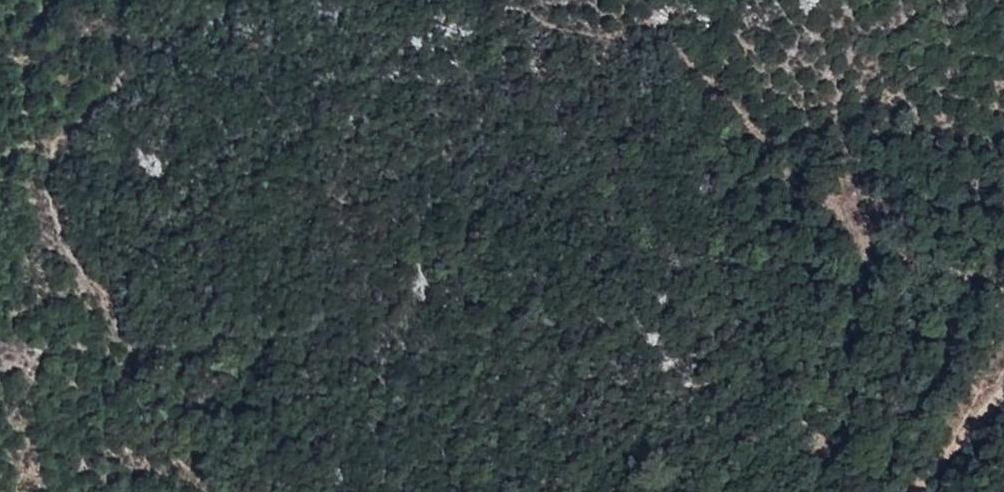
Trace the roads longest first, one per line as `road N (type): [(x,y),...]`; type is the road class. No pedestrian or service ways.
road 1 (track): [(914,491),(1003,388)]

